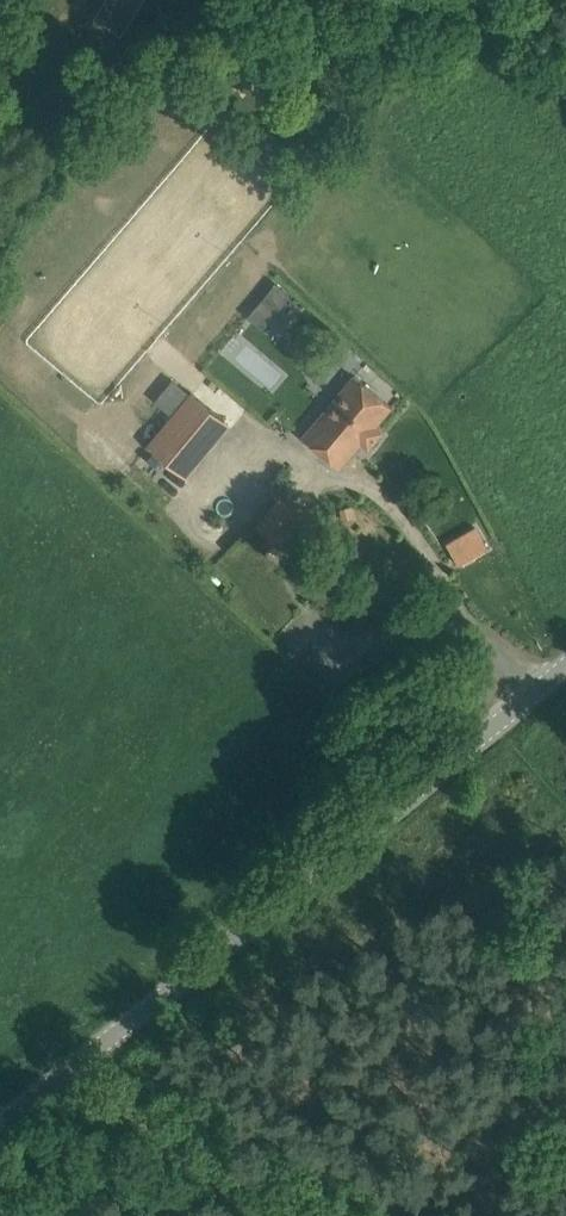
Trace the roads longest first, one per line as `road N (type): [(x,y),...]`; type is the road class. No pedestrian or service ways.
road 1 (unclassified): [(0,1121),(565,664)]
road 2 (track): [(266,1215),(75,1061)]

